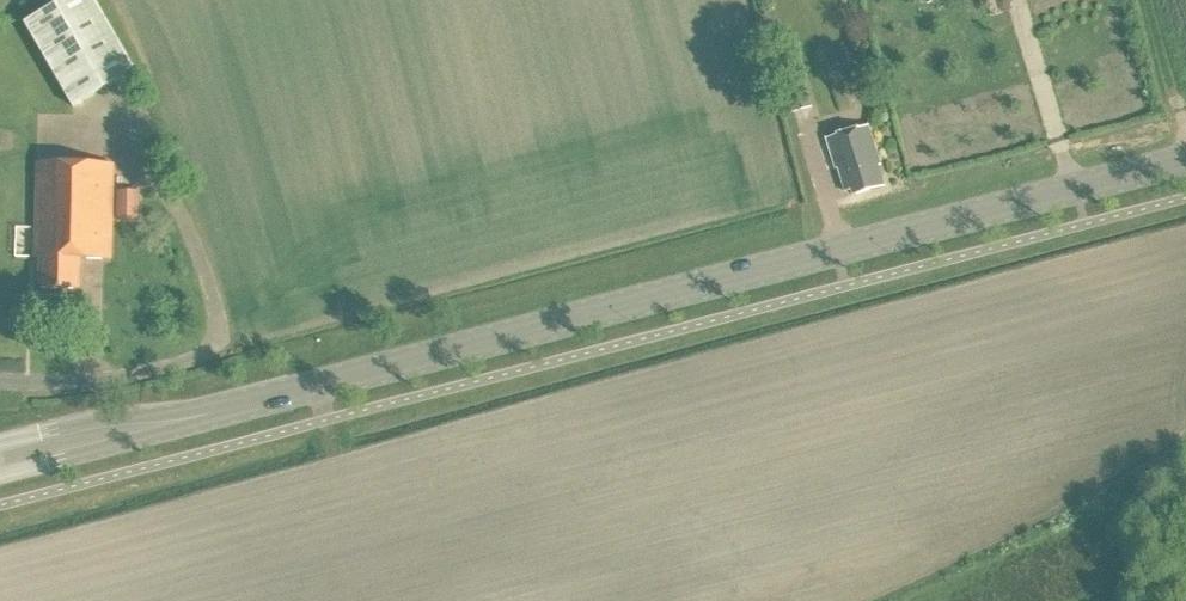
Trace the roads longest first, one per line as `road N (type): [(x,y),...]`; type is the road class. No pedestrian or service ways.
road 1 (primary): [(0,461),(1185,163)]
road 2 (unclassified): [(0,383),(133,380),(224,347)]

